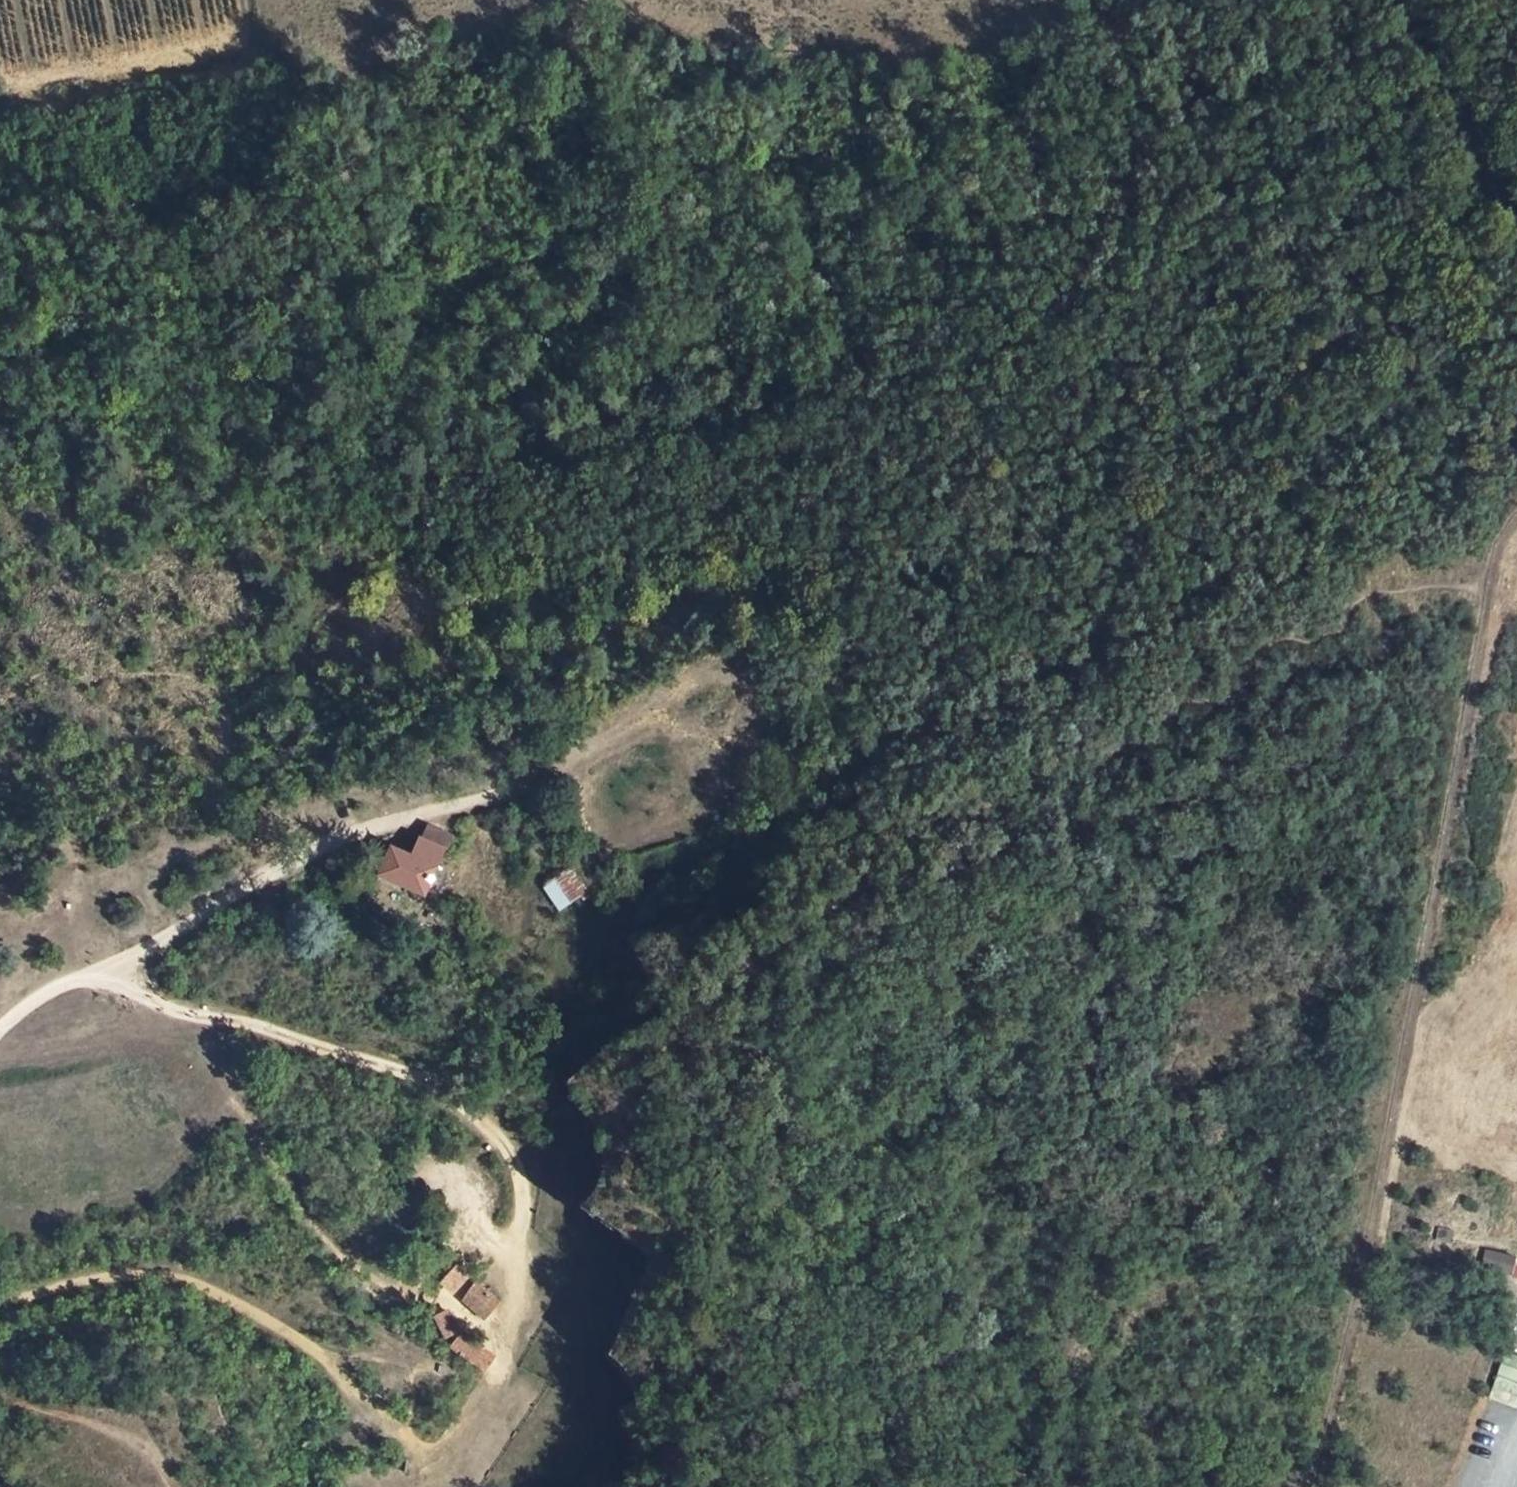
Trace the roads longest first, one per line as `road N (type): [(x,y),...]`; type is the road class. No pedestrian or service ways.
road 1 (track): [(0,1298),(104,1278),(186,1280),(331,1361),(429,1458),(507,1367),(522,1202),(515,1168),(483,1122),(389,1067),(134,993),(109,963)]
road 2 (track): [(509,1344),(458,1309),(407,1296),(325,1238),(185,1013)]
road 3 (track): [(109,963),(157,943),(268,874),(386,819),(517,786)]
road 4 (track): [(0,1031),(18,1011),(109,963)]

